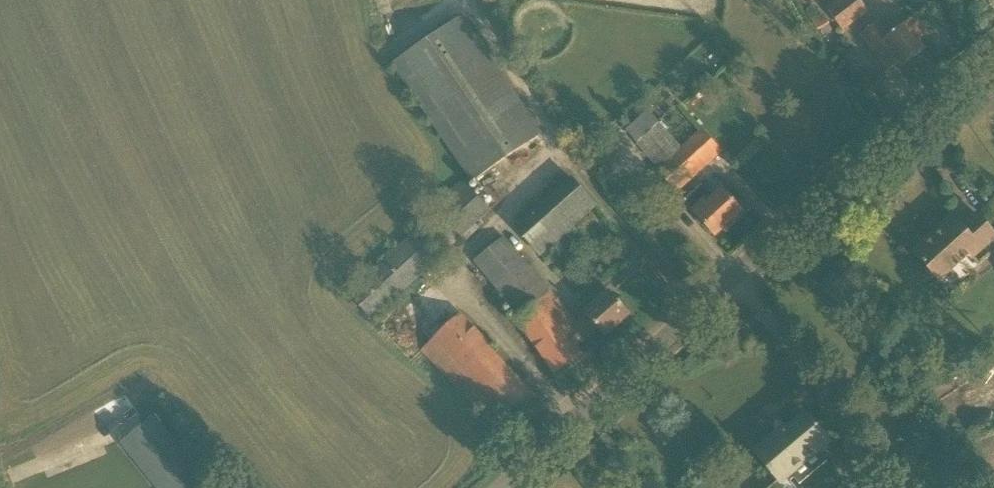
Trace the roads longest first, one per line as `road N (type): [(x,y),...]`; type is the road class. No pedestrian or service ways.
road 1 (unclassified): [(509,487),(993,59)]

